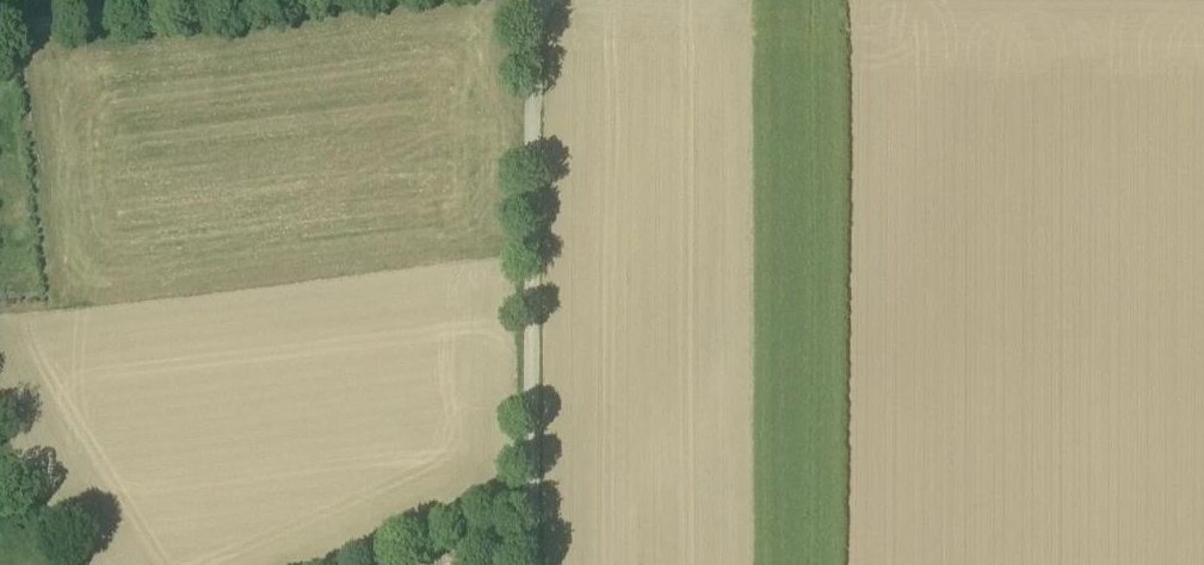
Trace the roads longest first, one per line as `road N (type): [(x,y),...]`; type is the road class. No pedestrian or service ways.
road 1 (track): [(527,564),(535,0)]
road 2 (track): [(0,31),(283,0)]

